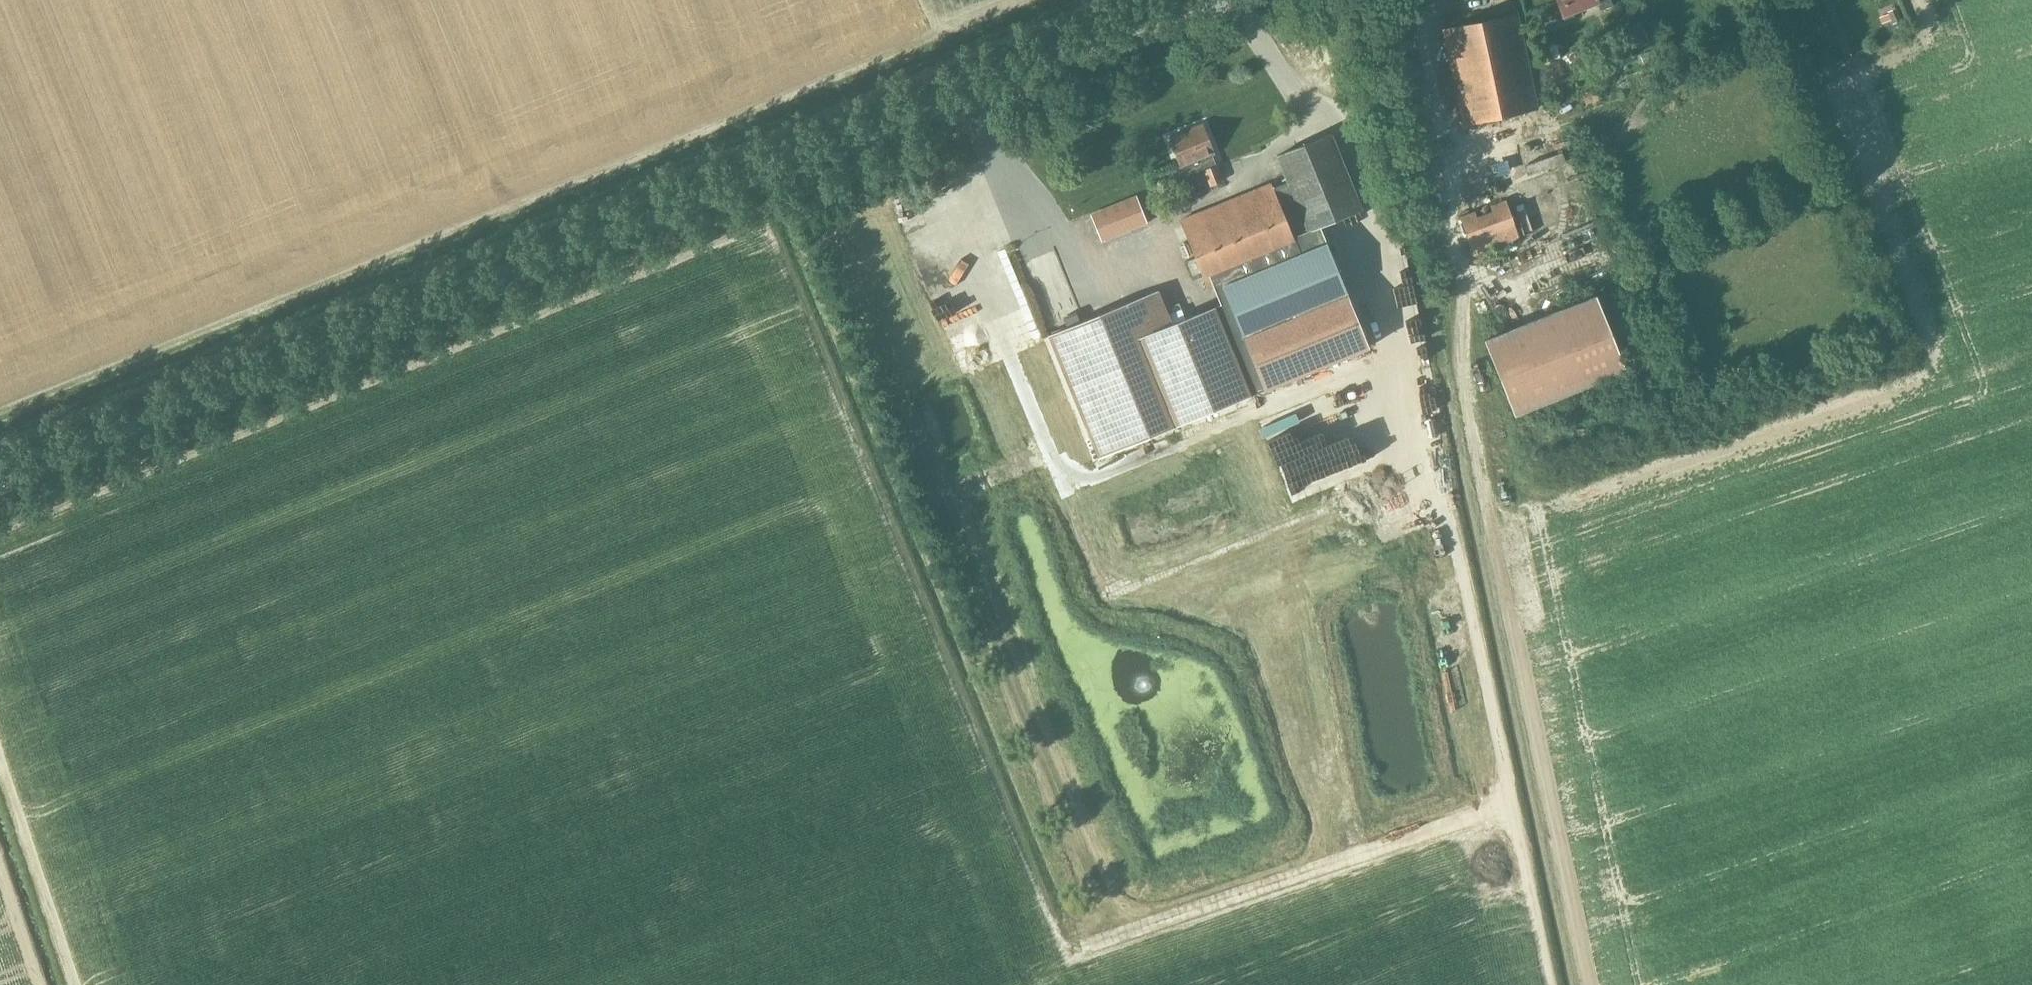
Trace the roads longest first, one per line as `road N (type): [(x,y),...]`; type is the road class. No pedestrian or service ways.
road 1 (unclassified): [(0,481),(1196,0)]

